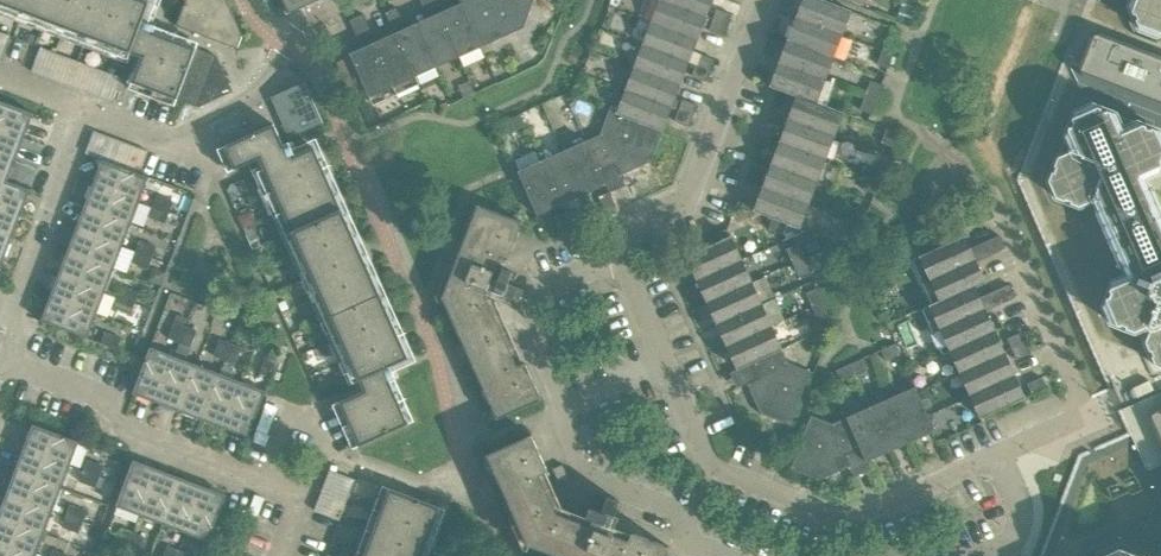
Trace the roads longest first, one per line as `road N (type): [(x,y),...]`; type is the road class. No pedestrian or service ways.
road 1 (residential): [(993,457),(872,512),(843,515),(737,482),(704,450),(620,257)]
road 2 (residential): [(92,113),(186,140),(260,89),(302,33),(358,0)]
road 3 (residential): [(763,0),(682,204),(620,257)]
road 4 (residential): [(266,488),(132,440),(90,391),(4,361)]
road 5 (unclassified): [(993,457),(1083,417),(1016,265)]
road 6 (residential): [(12,311),(92,113)]
road 7 (residential): [(266,488),(291,414),(313,421),(317,448),(300,499)]

